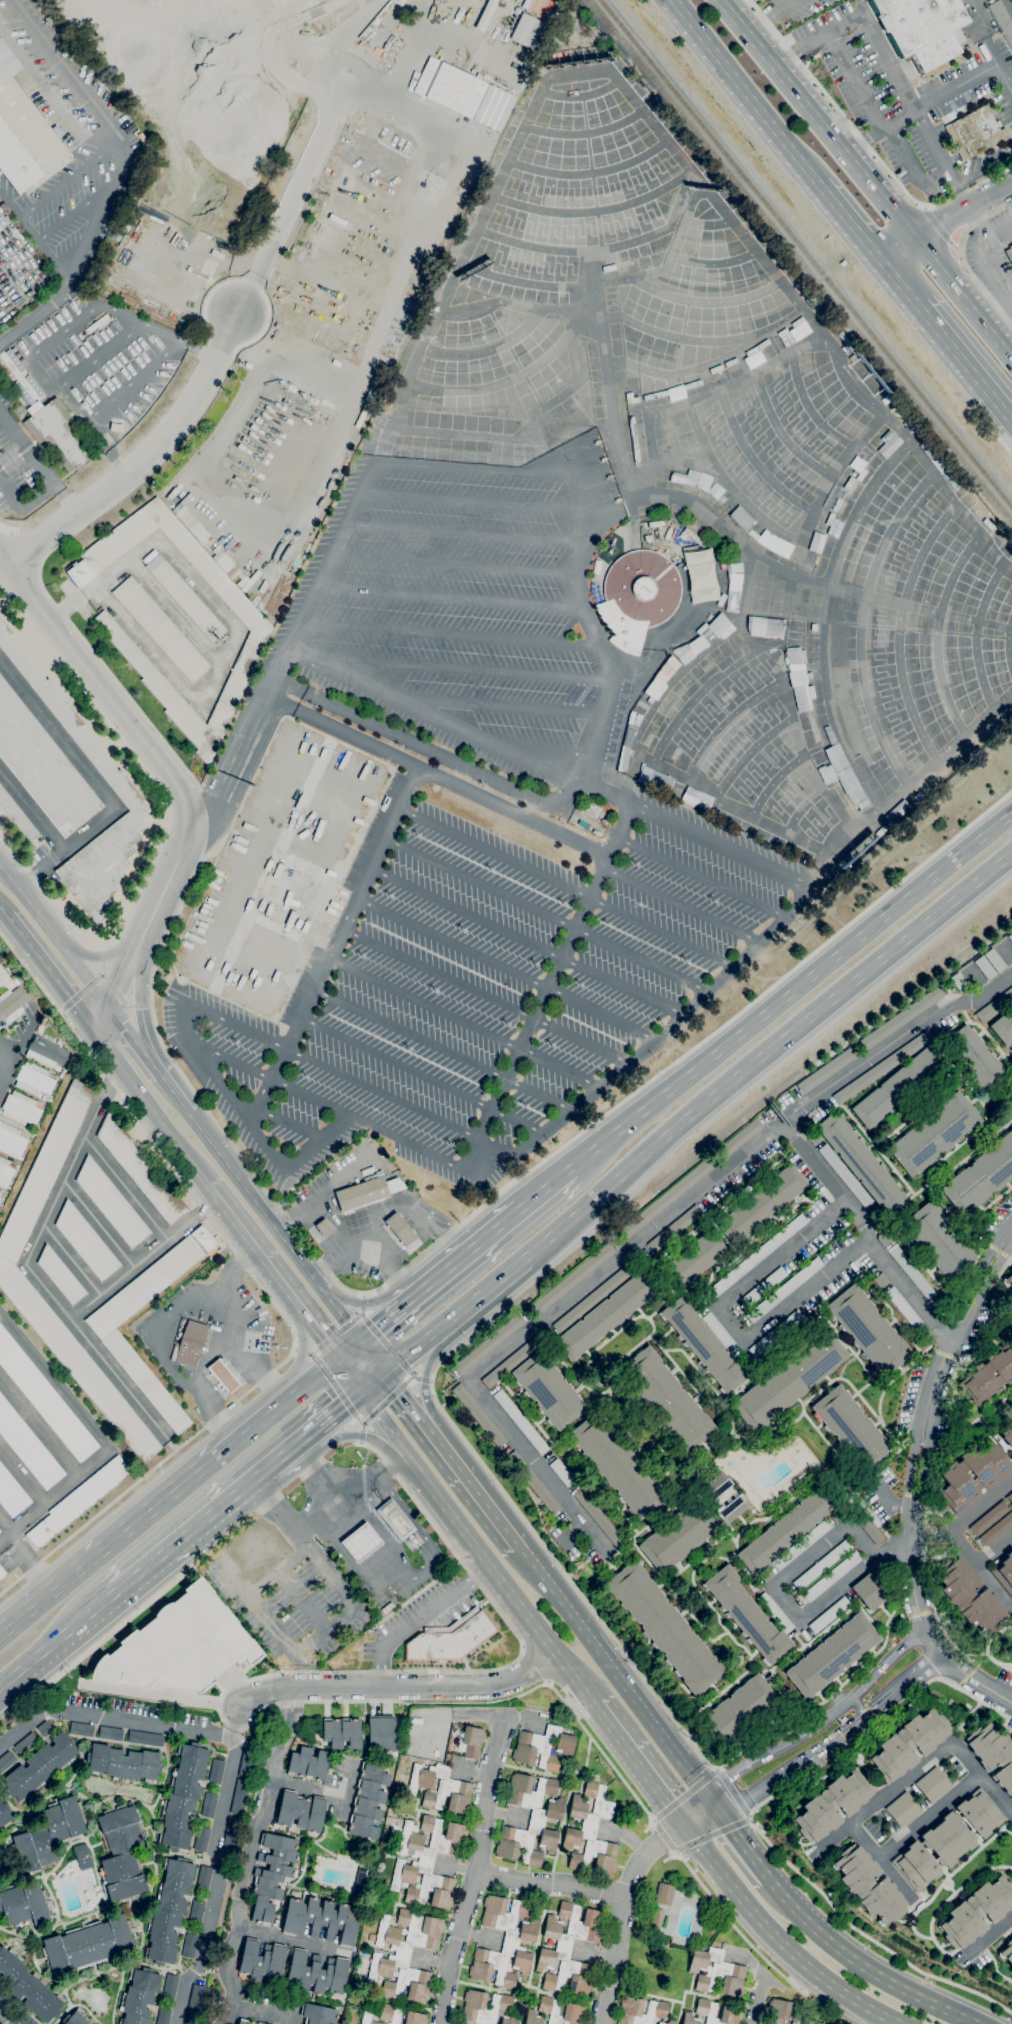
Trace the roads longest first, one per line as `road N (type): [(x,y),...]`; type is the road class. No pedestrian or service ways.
road 1 (trunk): [(565,1225),(1011,853)]
road 2 (trunk): [(1011,814),(578,1163)]
road 3 (residential): [(0,559),(167,771),(191,831),(93,1027)]
road 4 (trunk): [(285,1402),(0,1637)]
road 5 (residential): [(6,567),(153,449),(189,404),(237,313)]
road 6 (residential): [(246,1705),(290,1686),(506,1684),(557,1654)]
road 7 (primary): [(917,242),(720,0)]
road 8 (primary): [(409,1459),(594,1705)]
road 9 (primary): [(705,1793),(522,1547)]
road 10 (primary): [(685,1828),(788,1952),(901,2023)]
road 11 (secondary): [(360,1340),(189,1113)]
road 12 (secondary): [(205,1187),(360,1391)]
road 13 (primary): [(976,2023),(838,1948),(770,1879)]
road 14 (residential): [(235,1739),(43,1711),(0,1746)]
road 15 (primary): [(676,0),(820,185)]
road 16 (trunk): [(113,1594),(278,1459)]
road 17 (secondary): [(93,1027),(205,1187)]
road 18 (residential): [(177,2023),(222,1869),(213,1849)]
road 19 (secondary): [(107,1004),(0,866)]
road 20 (primary): [(522,1547),(430,1424)]
road 21 (primary): [(594,1705),(685,1828)]
road 22 (trunk): [(448,1319),(565,1225)]
road 23 (trunk): [(0,1687),(113,1594)]
road 24 (primary): [(921,307),(1011,420)]
road 25 (trunk): [(278,1459),(341,1436),(373,1438),(409,1459)]
road 26 (secondary): [(10,918),(93,1027)]
road 27 (secondary): [(143,1052),(142,926)]
road 28 (residential): [(213,1849),(237,1732)]

